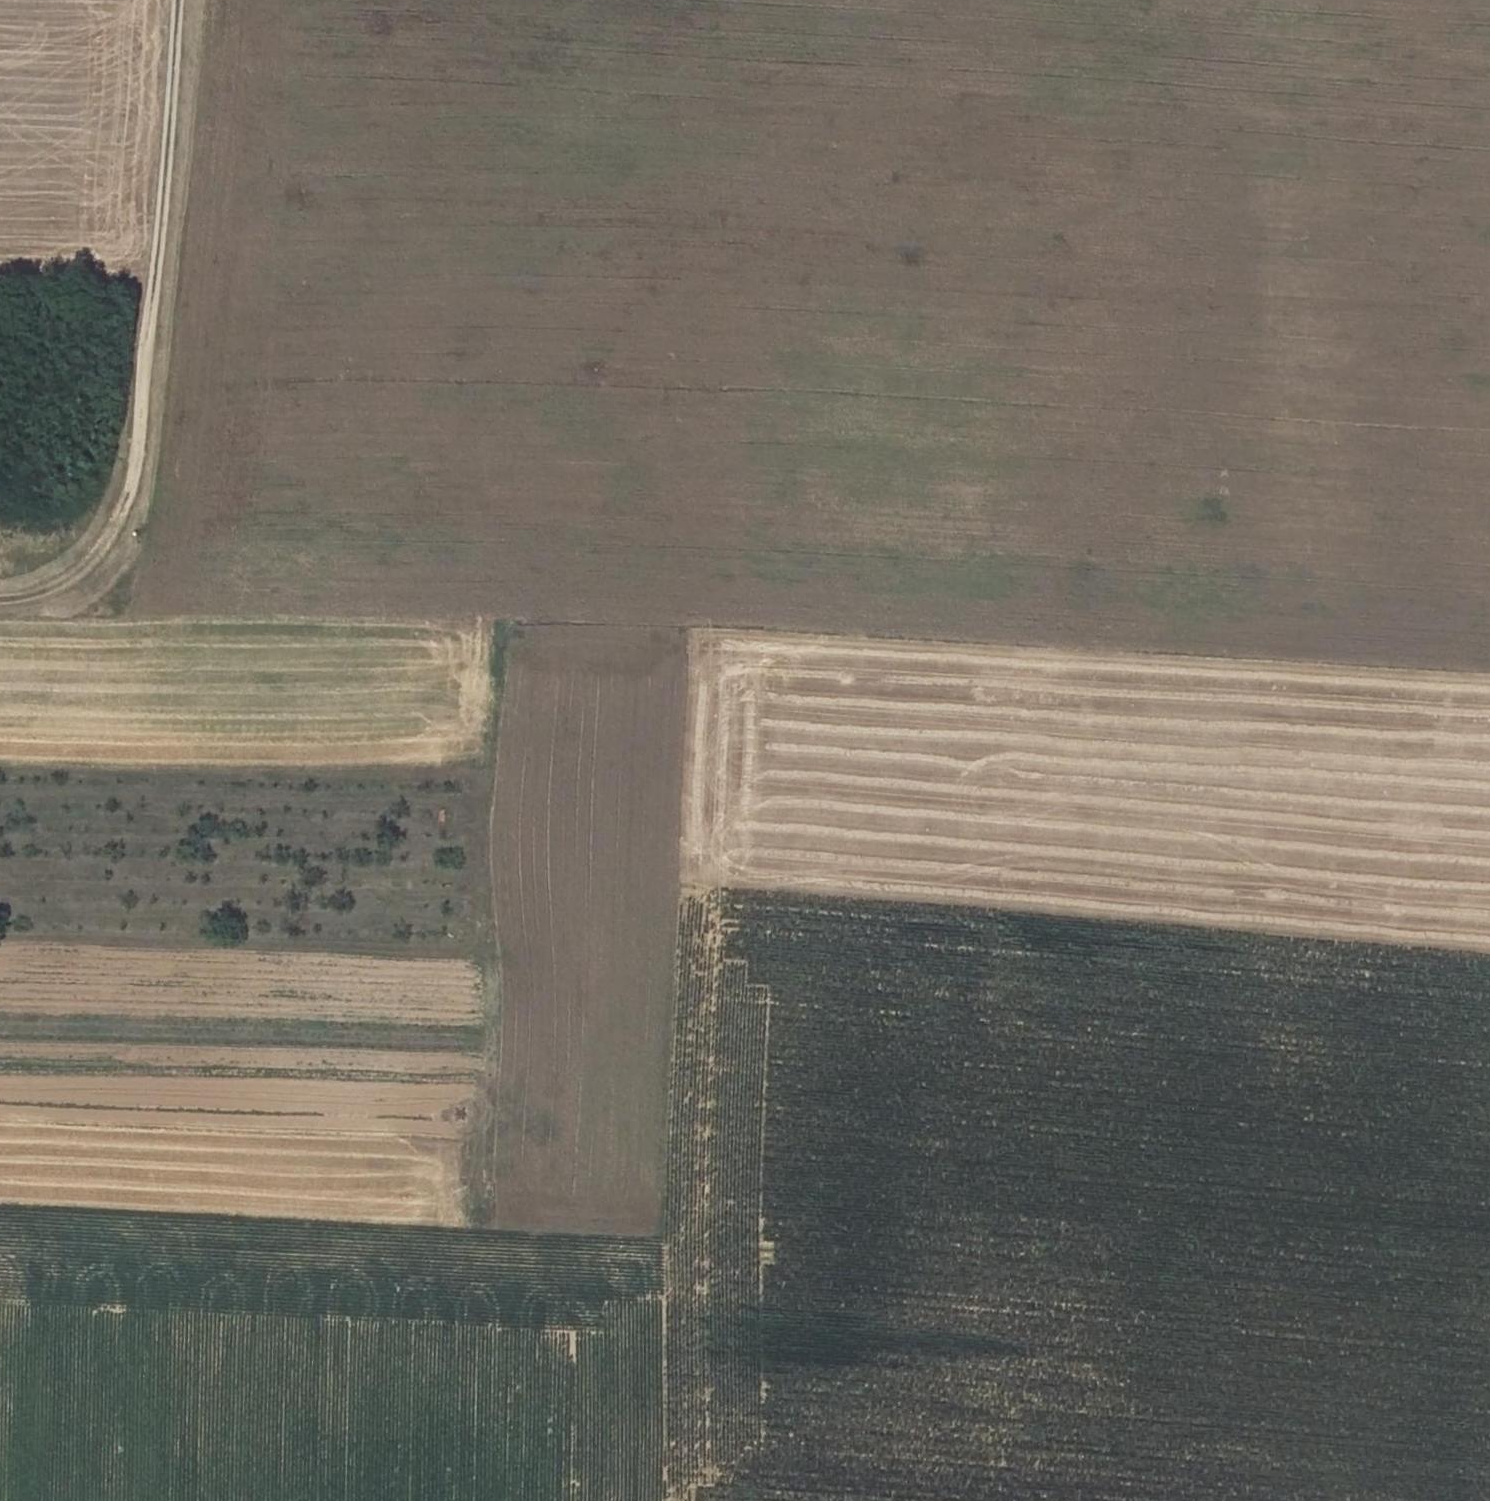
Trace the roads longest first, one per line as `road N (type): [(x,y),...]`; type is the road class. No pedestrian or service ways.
road 1 (track): [(181,0),(138,460),(104,540),(64,585),(0,602)]

